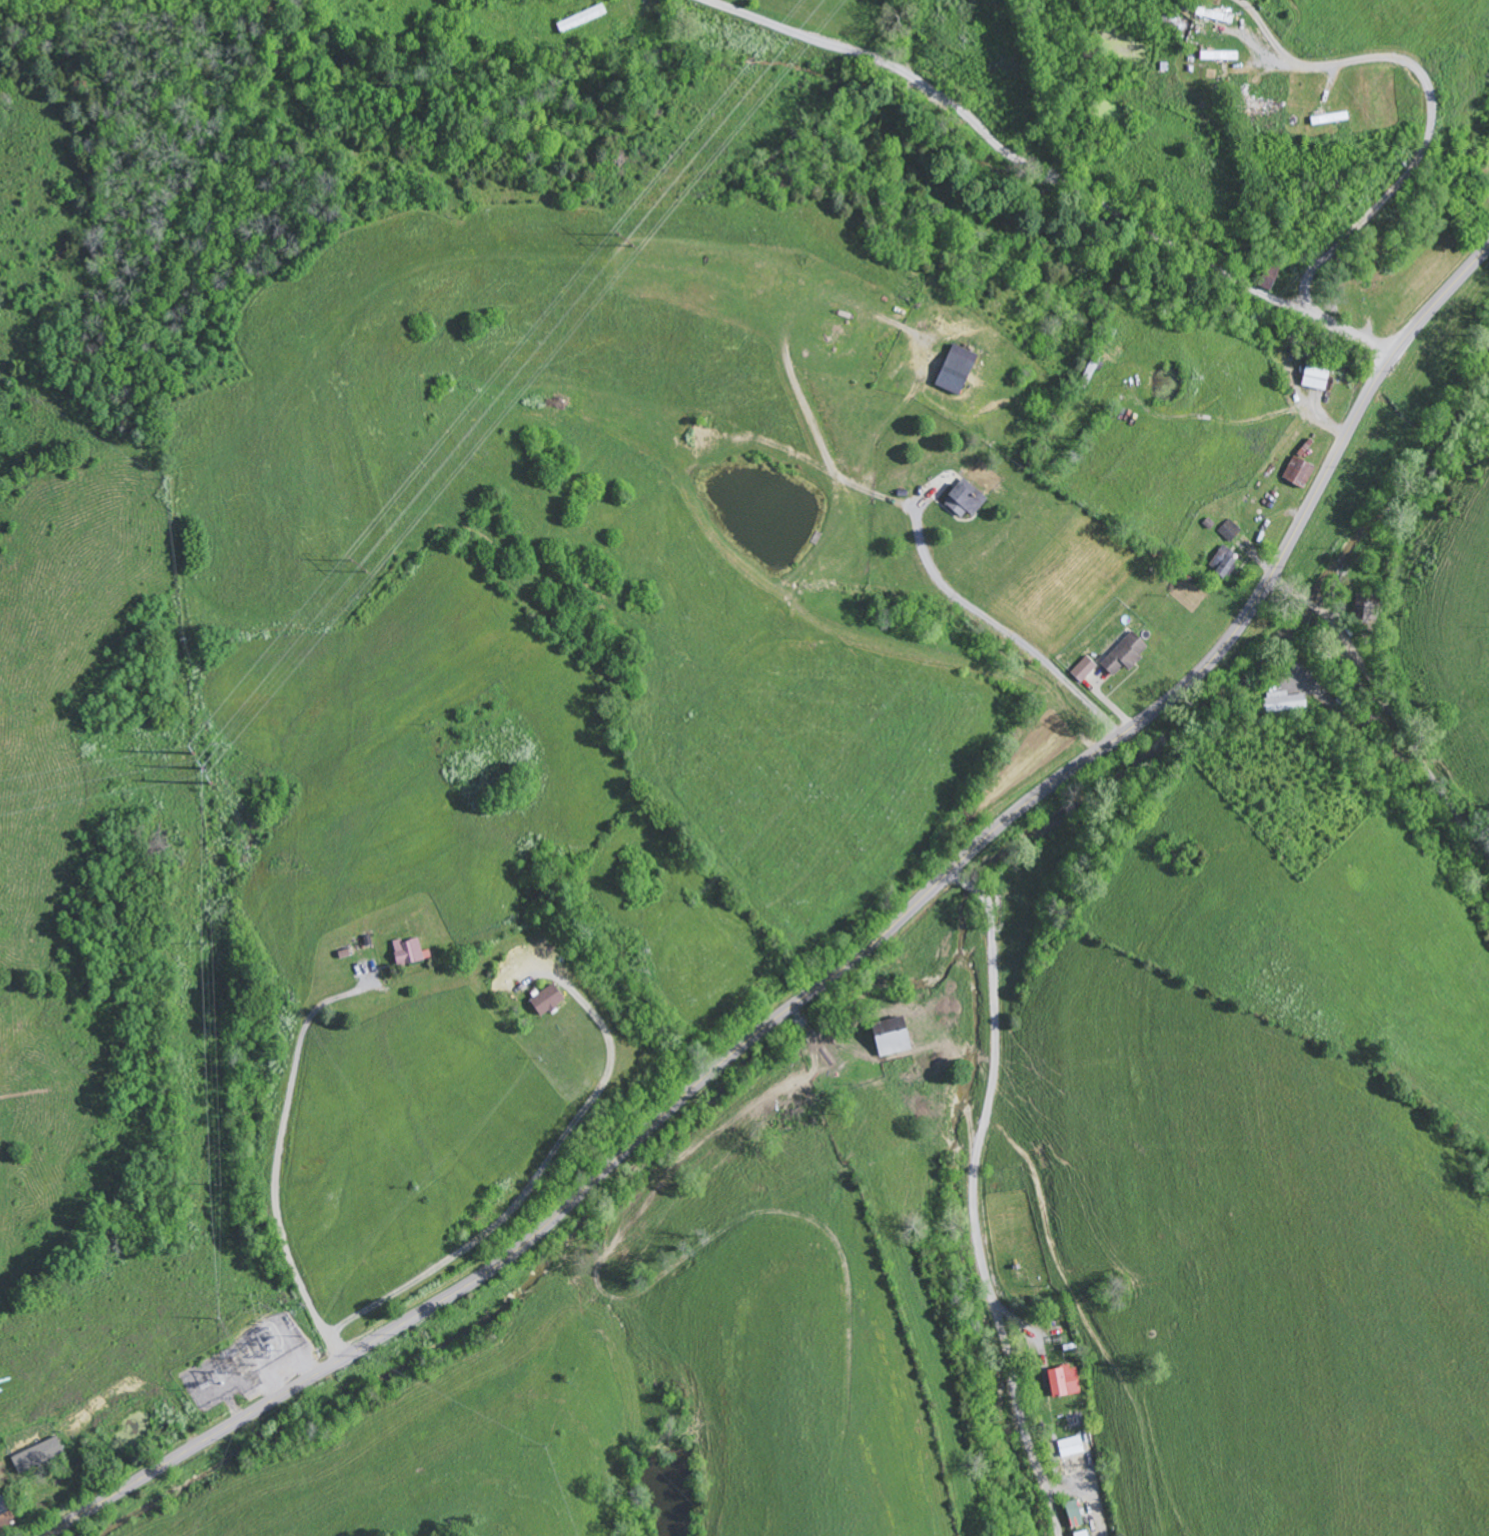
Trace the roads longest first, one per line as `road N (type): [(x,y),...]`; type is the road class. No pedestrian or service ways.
road 1 (secondary): [(48,1535),(511,1256),(676,1103),(868,949),(1017,813),(1189,684),(1269,581),(1391,360),(1488,248)]
road 2 (residential): [(1488,868),(1417,766),(1349,642),(1269,581)]

